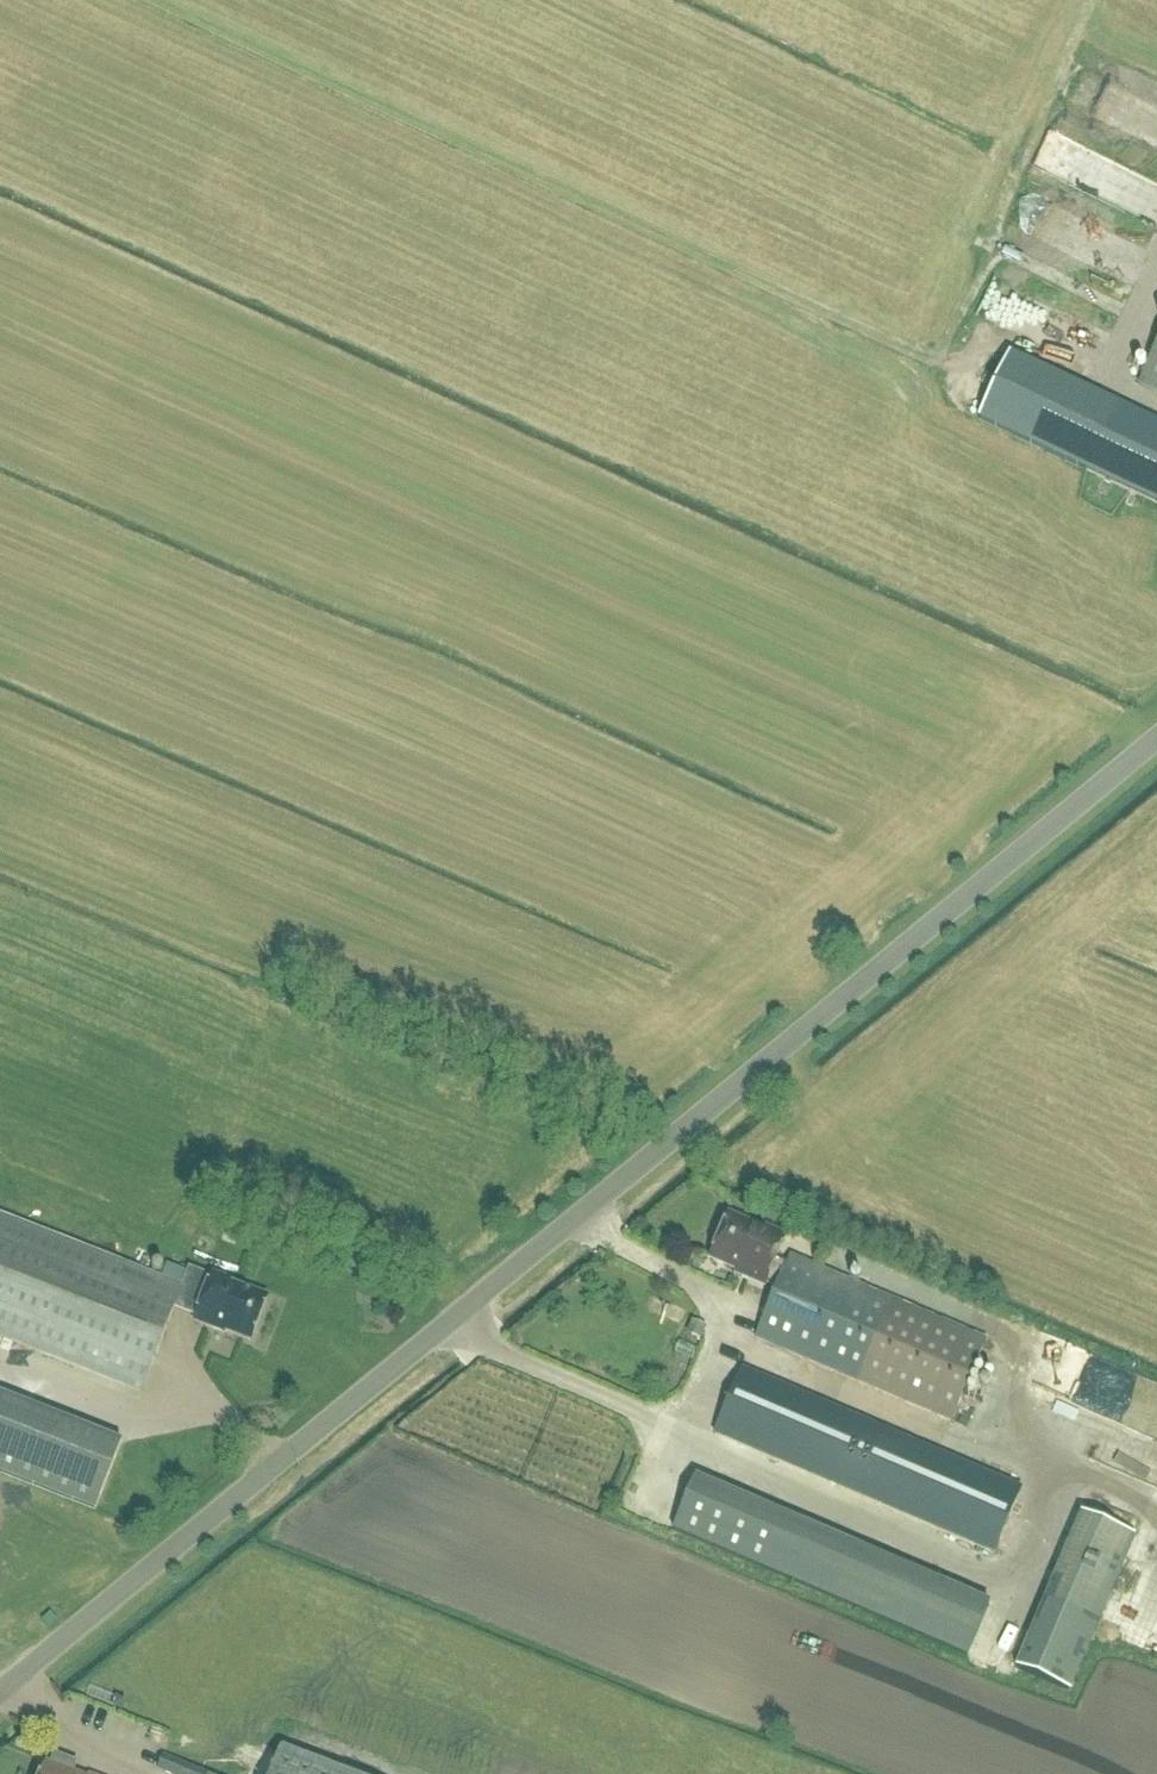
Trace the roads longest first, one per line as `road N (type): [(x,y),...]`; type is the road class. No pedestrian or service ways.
road 1 (unclassified): [(0,1691),(1156,737)]

